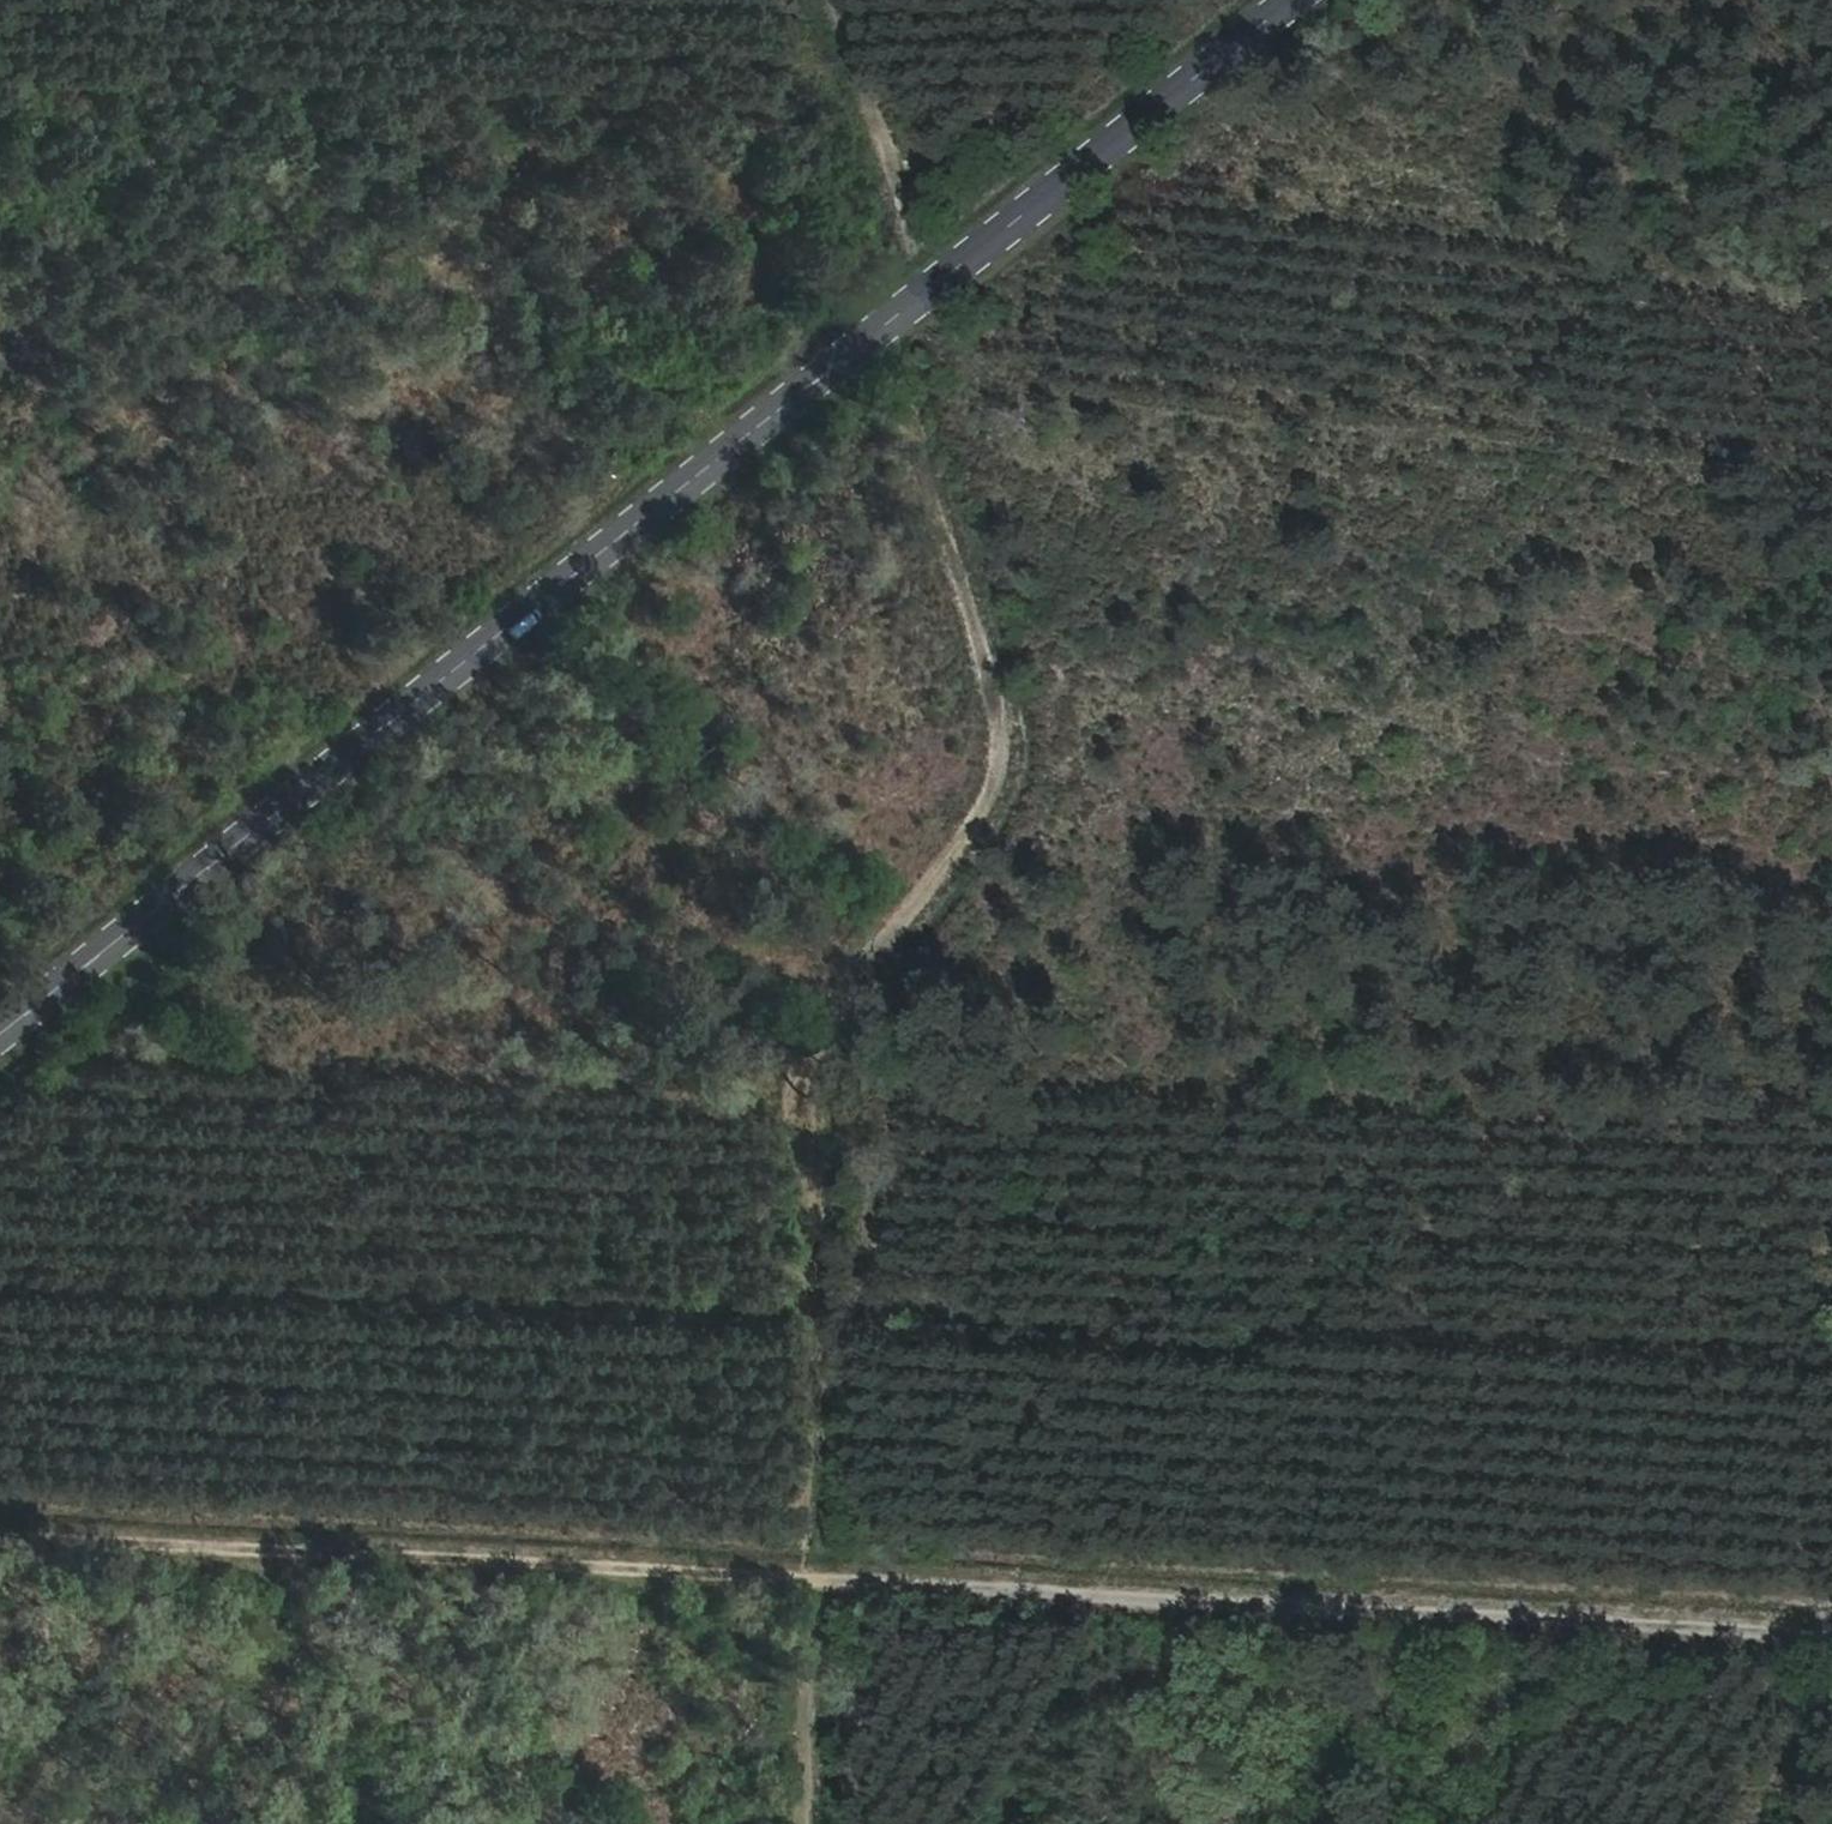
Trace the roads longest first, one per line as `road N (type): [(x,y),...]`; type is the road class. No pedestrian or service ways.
road 1 (track): [(0,1540),(1831,1639)]
road 2 (tertiary): [(0,1039),(1302,0)]

